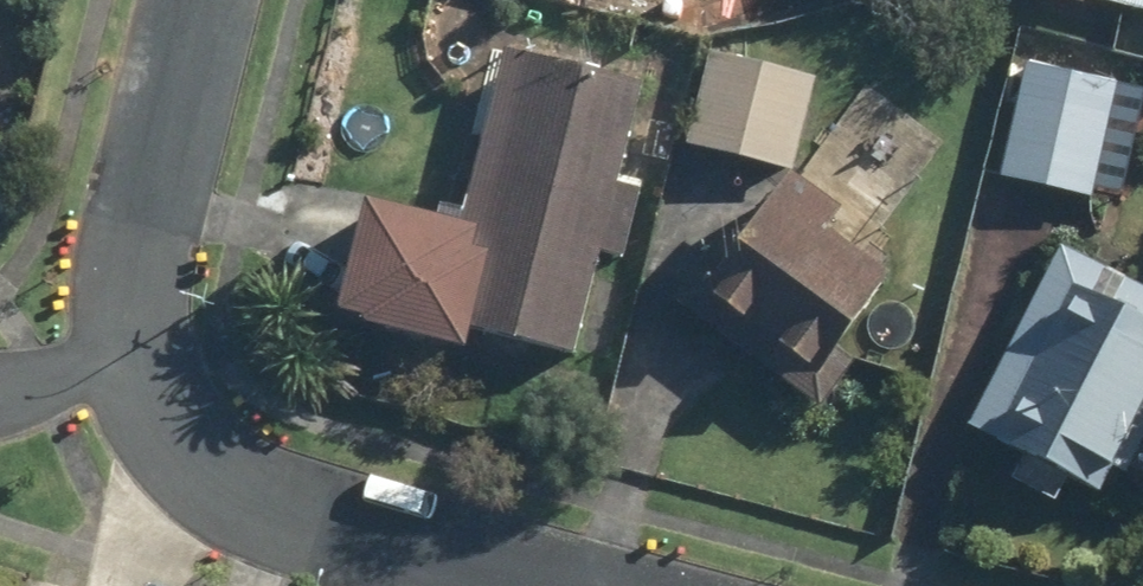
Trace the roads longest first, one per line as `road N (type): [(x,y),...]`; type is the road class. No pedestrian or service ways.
road 1 (residential): [(542,585),(416,555),(242,490),(187,458),(107,366)]
road 2 (residential): [(107,366),(199,0)]

